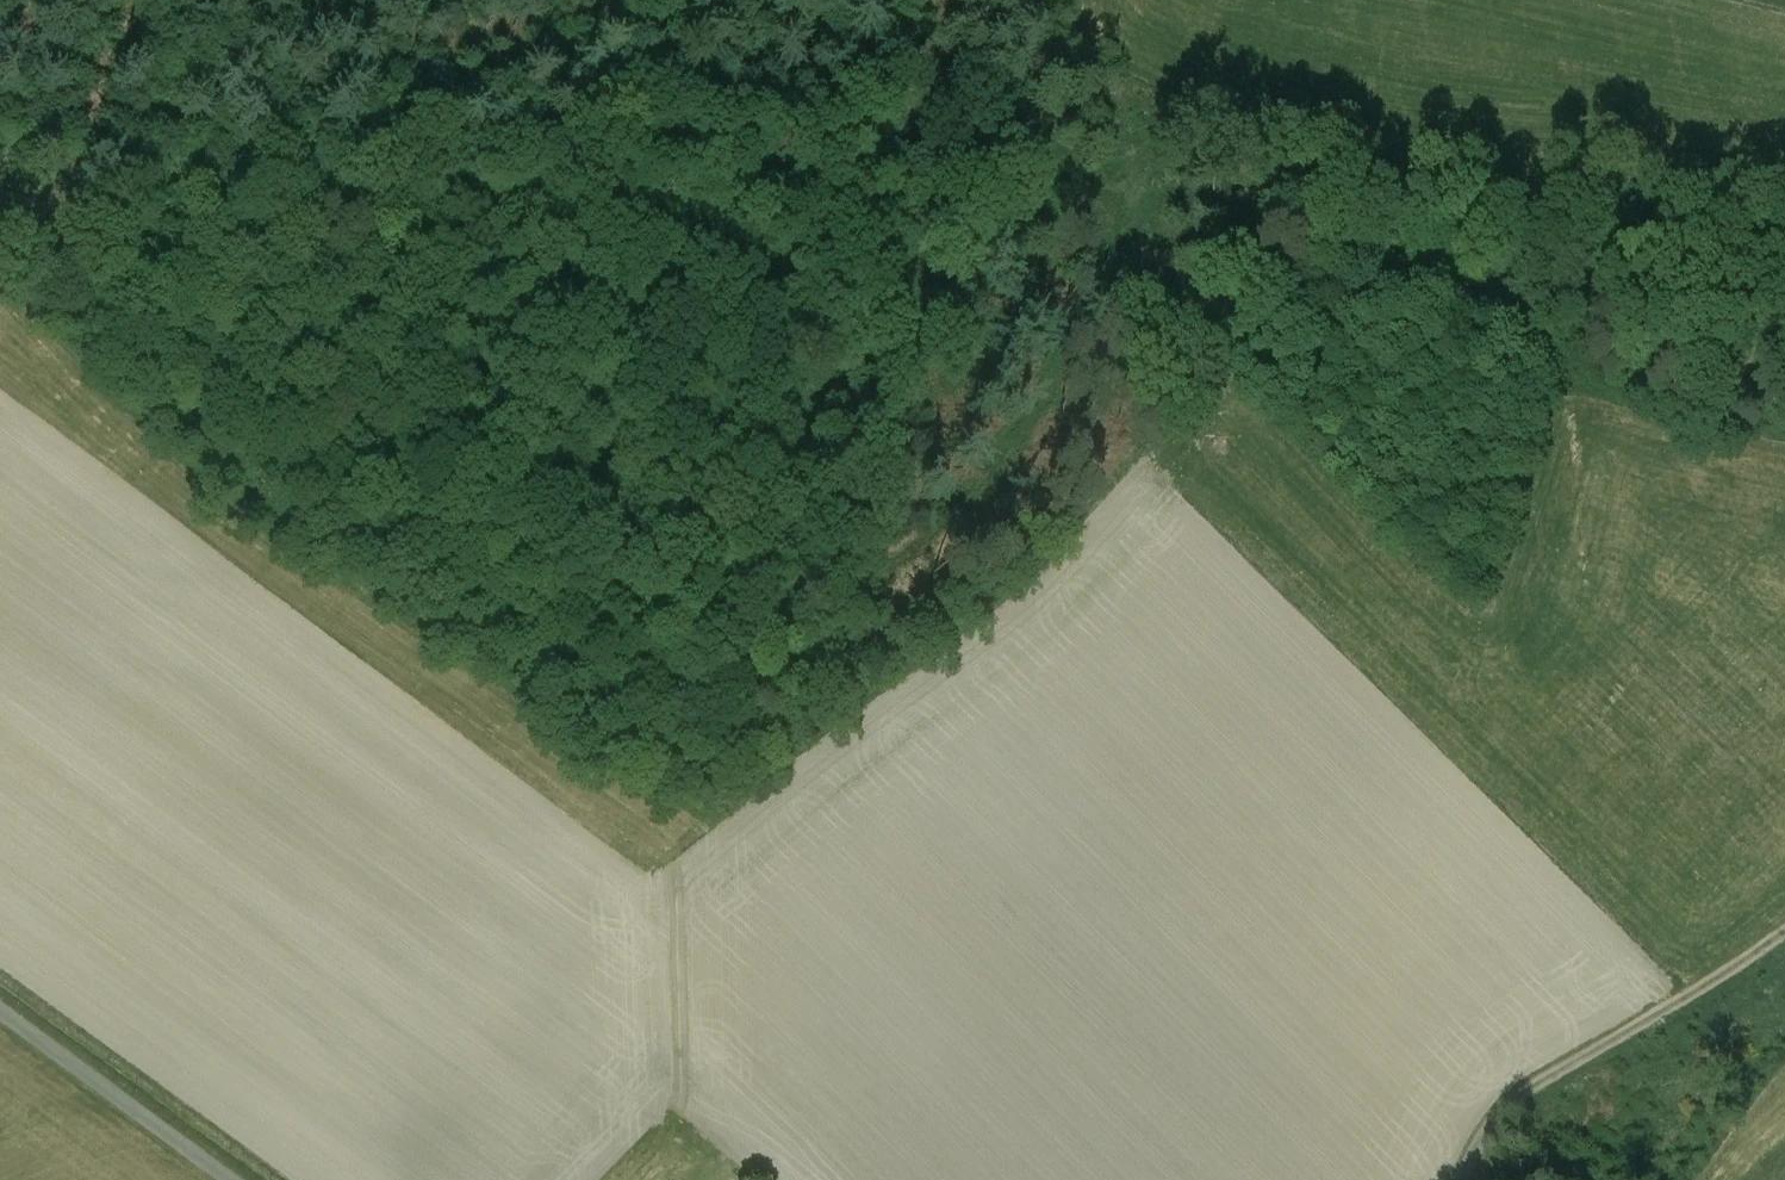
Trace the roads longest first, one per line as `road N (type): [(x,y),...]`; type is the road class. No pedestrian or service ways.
road 1 (track): [(1491,1127),(1784,937)]
road 2 (unclassified): [(0,1011),(230,1179)]

